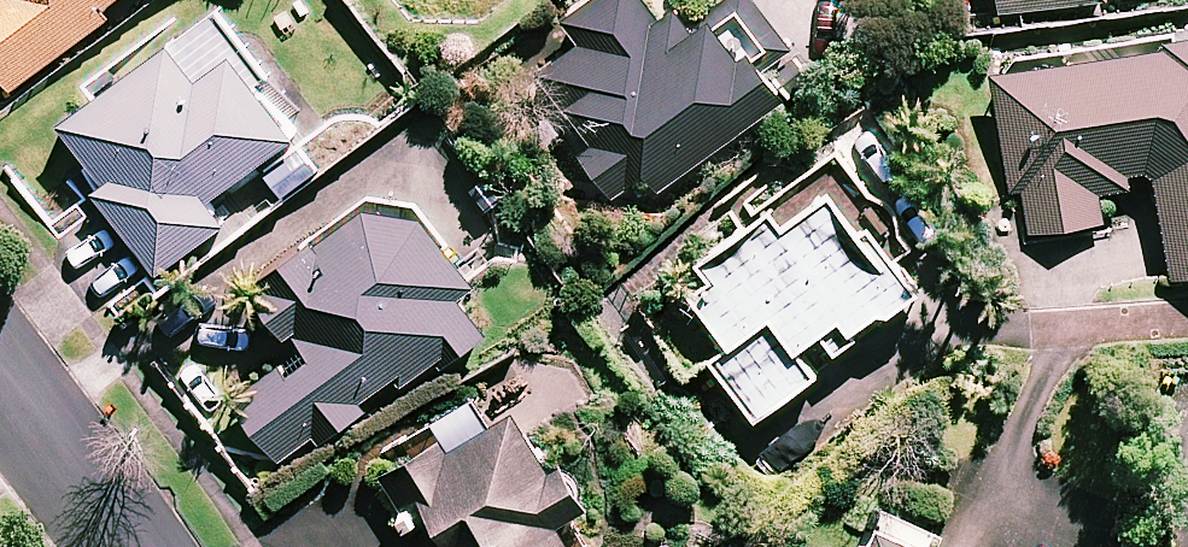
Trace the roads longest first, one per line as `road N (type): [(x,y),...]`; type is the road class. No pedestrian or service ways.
road 1 (tertiary): [(0,383),(121,546)]

